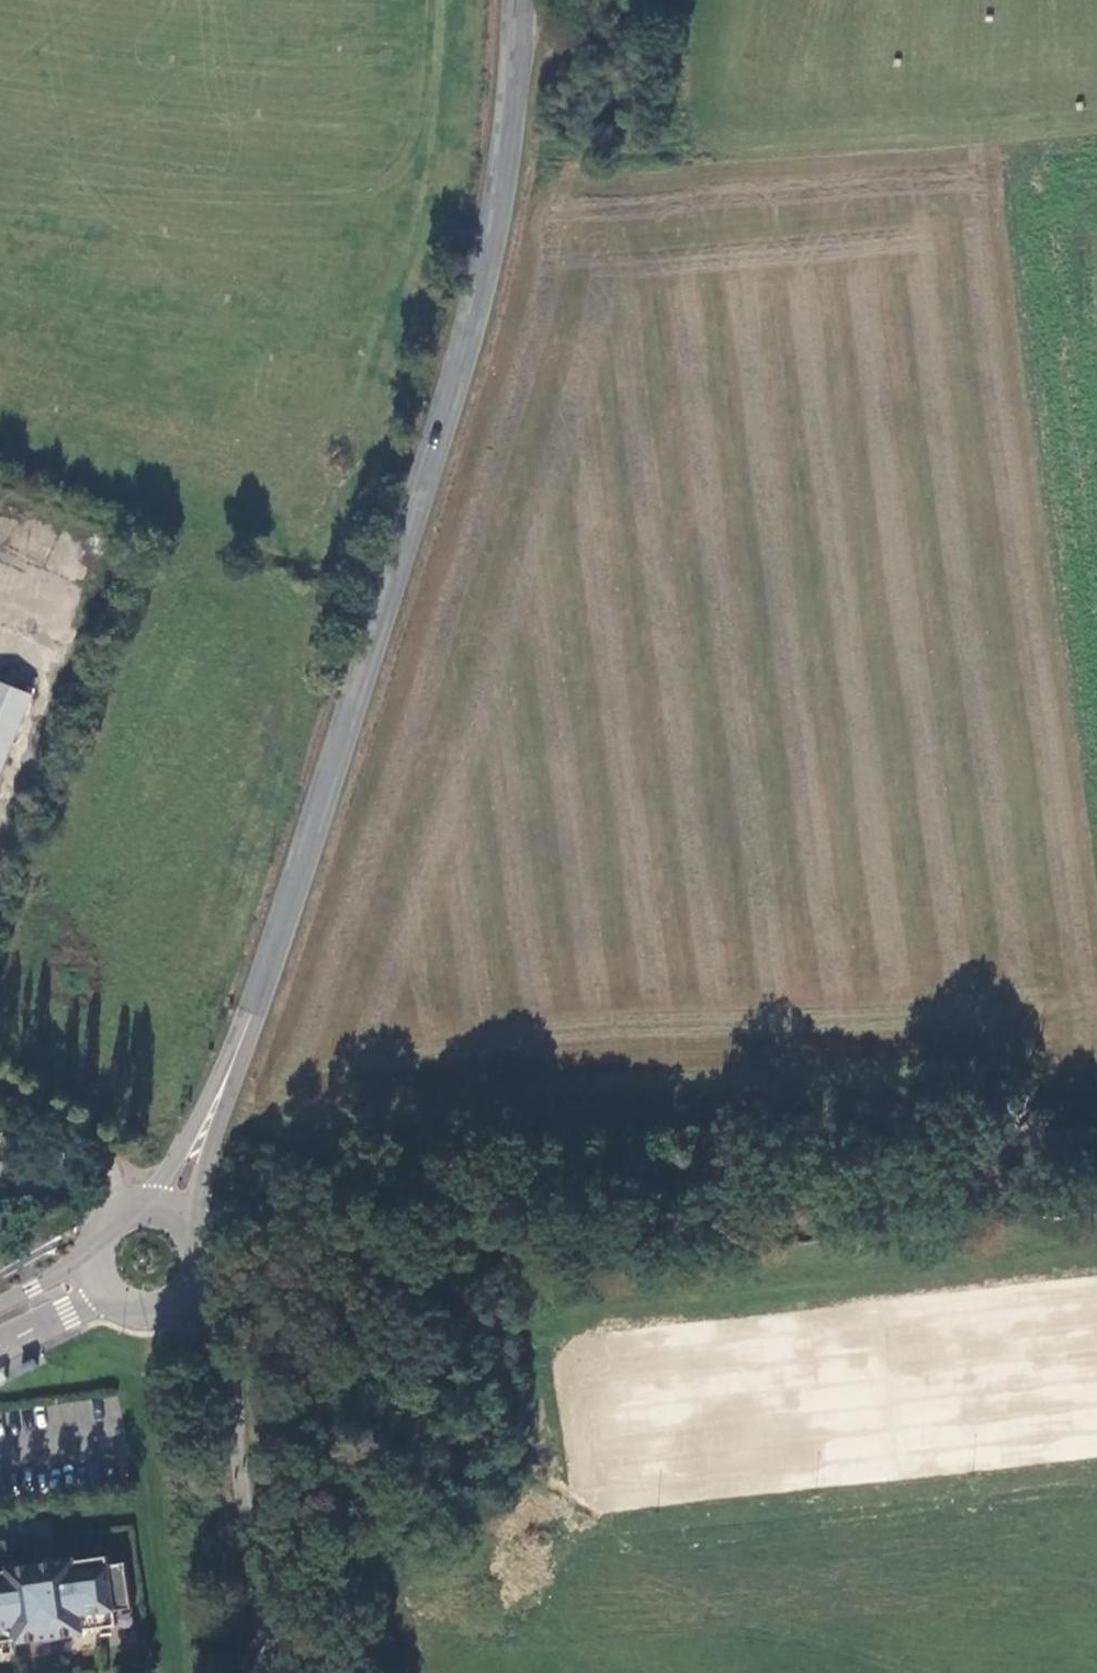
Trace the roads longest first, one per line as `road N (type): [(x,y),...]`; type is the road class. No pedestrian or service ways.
road 1 (secondary): [(517,0),(498,204),(473,319),(295,904),(220,1104)]
road 2 (track): [(206,1237),(1096,1139)]
road 3 (track): [(210,1348),(260,1672)]
road 4 (secondary): [(108,1305),(149,1324),(192,1308),(211,1267),(197,1224)]
road 5 (secondary): [(197,1224),(220,1104)]

